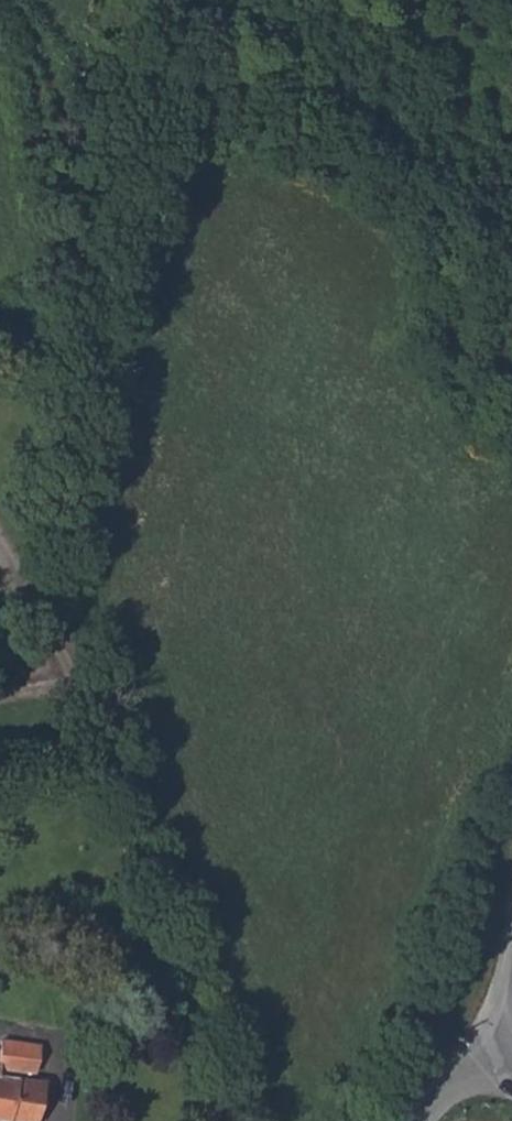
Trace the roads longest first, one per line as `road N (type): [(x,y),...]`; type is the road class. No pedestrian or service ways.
road 1 (residential): [(511,1021),(445,1084),(420,1120)]

